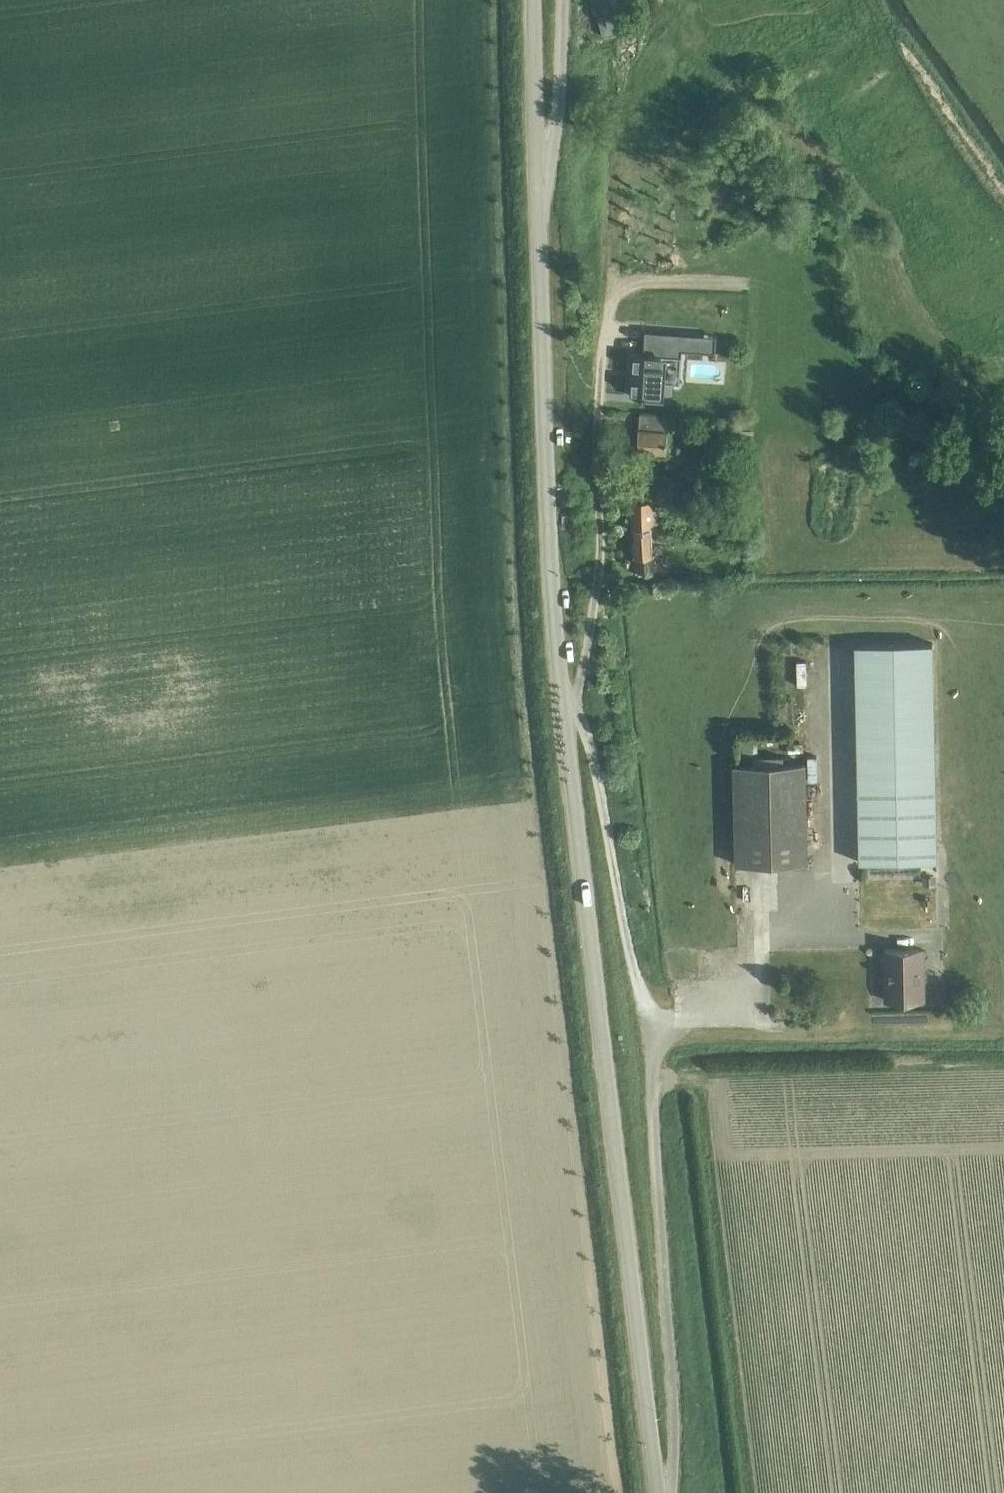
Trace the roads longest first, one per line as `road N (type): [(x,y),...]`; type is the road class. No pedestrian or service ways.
road 1 (tertiary): [(658,1492),(553,590),(531,0)]

